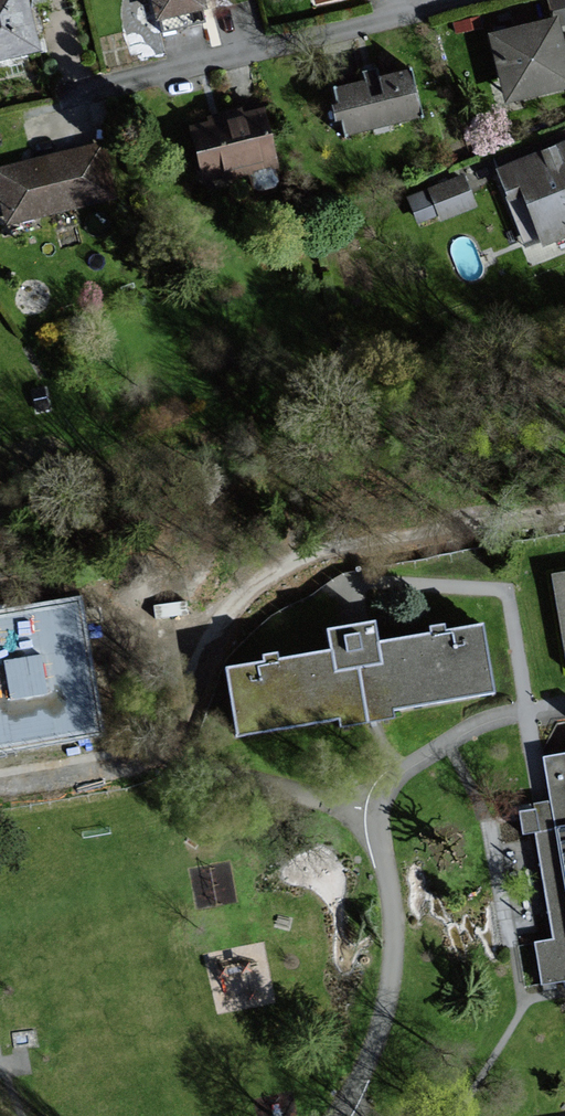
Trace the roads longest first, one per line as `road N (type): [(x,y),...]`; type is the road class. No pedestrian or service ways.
road 1 (residential): [(65,99),(453,0)]
road 2 (residential): [(564,509),(419,532),(314,558),(286,575)]
road 3 (residential): [(286,575),(262,581),(203,653),(187,709),(198,754)]
road 4 (residential): [(337,807),(376,795),(397,763),(447,734),(521,710)]

